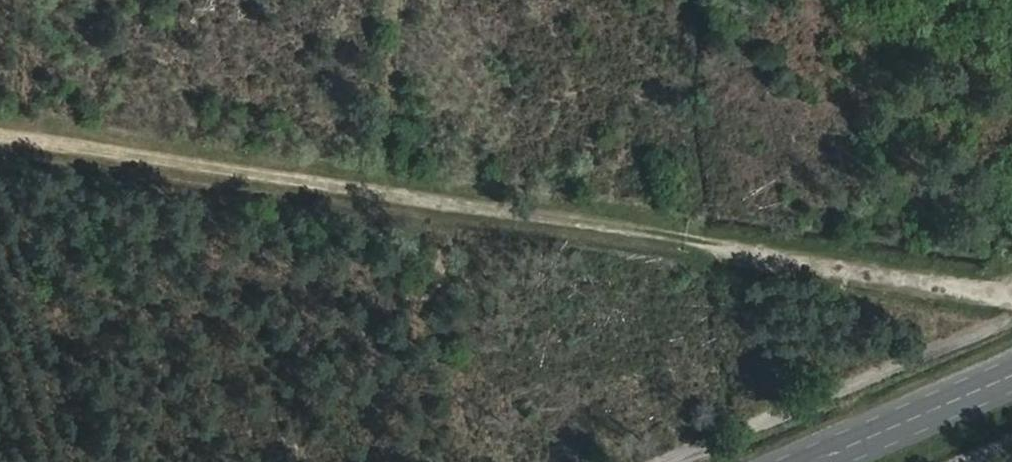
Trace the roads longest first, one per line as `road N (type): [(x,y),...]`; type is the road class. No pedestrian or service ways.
road 1 (track): [(1011,296),(673,235),(0,134)]
road 2 (secondary): [(1011,375),(812,461)]
road 3 (track): [(383,191),(401,0)]

